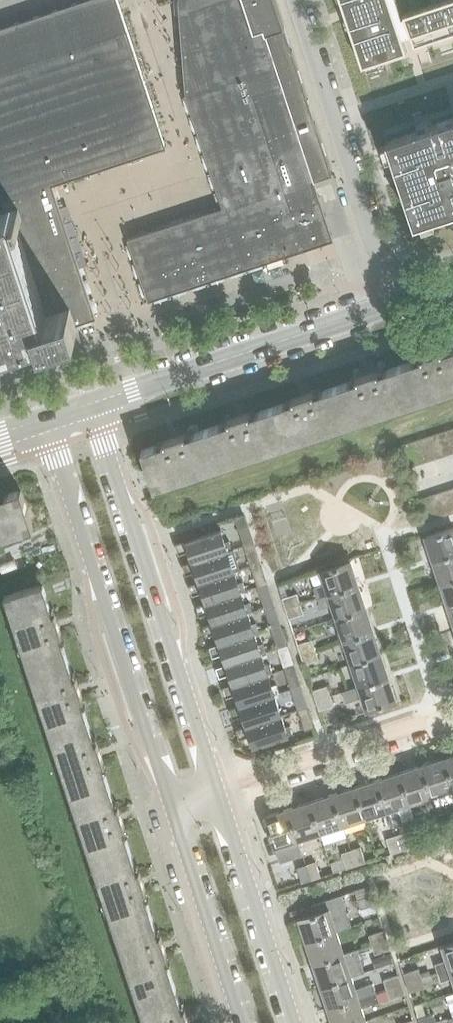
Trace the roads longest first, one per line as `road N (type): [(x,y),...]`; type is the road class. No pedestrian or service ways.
road 1 (tertiary): [(216,792),(89,403)]
road 2 (tertiary): [(45,418),(170,807)]
road 3 (secondary): [(398,302),(89,403)]
road 4 (residential): [(298,0),(398,302)]
road 5 (residential): [(216,792),(452,712)]
road 6 (tertiary): [(292,1022),(216,792)]
road 7 (tertiary): [(170,807),(240,1022)]

